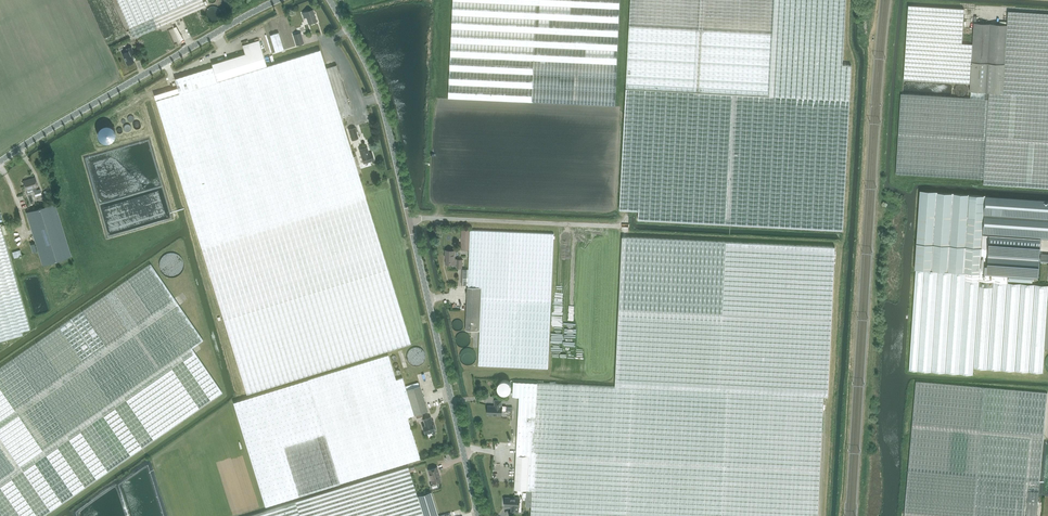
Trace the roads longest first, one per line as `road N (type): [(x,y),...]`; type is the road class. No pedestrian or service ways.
road 1 (unclassified): [(478,515),(384,109),(331,0)]
road 2 (unclassified): [(0,163),(277,0)]

